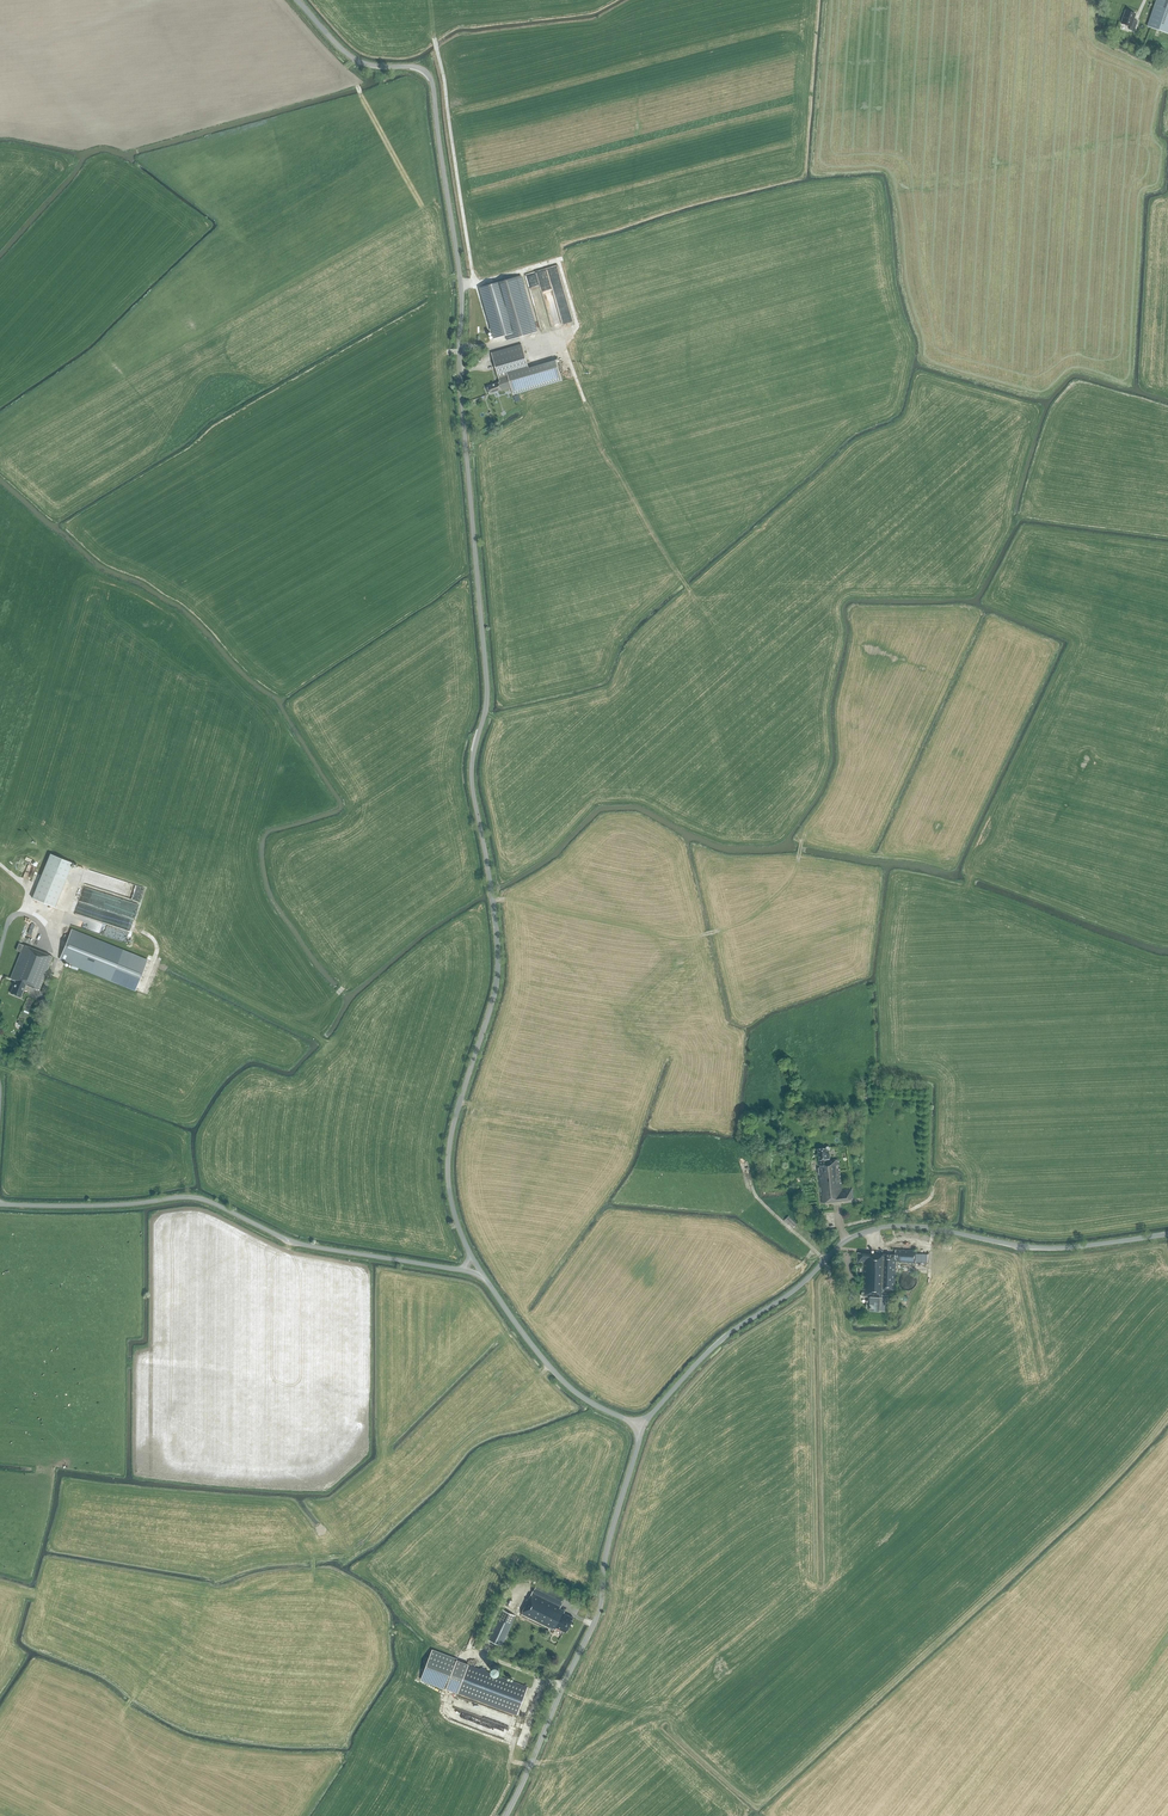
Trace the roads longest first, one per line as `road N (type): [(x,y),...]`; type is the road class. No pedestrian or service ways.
road 1 (unclassified): [(470,1256),(452,1212),(447,1159),(497,953),(472,769),(487,683),(464,400),(463,287),(430,77),(412,66),(358,61),(298,0)]
road 2 (unclassified): [(639,1427),(709,1352),(861,1233),(905,1227),(1047,1251),(1167,1237)]
road 3 (unclassified): [(462,1270),(308,1247),(192,1198),(0,1205)]
road 4 (unclassified): [(505,1815),(602,1606),(611,1534),(639,1427)]
road 5 (unclassified): [(639,1427),(564,1384),(486,1281)]

